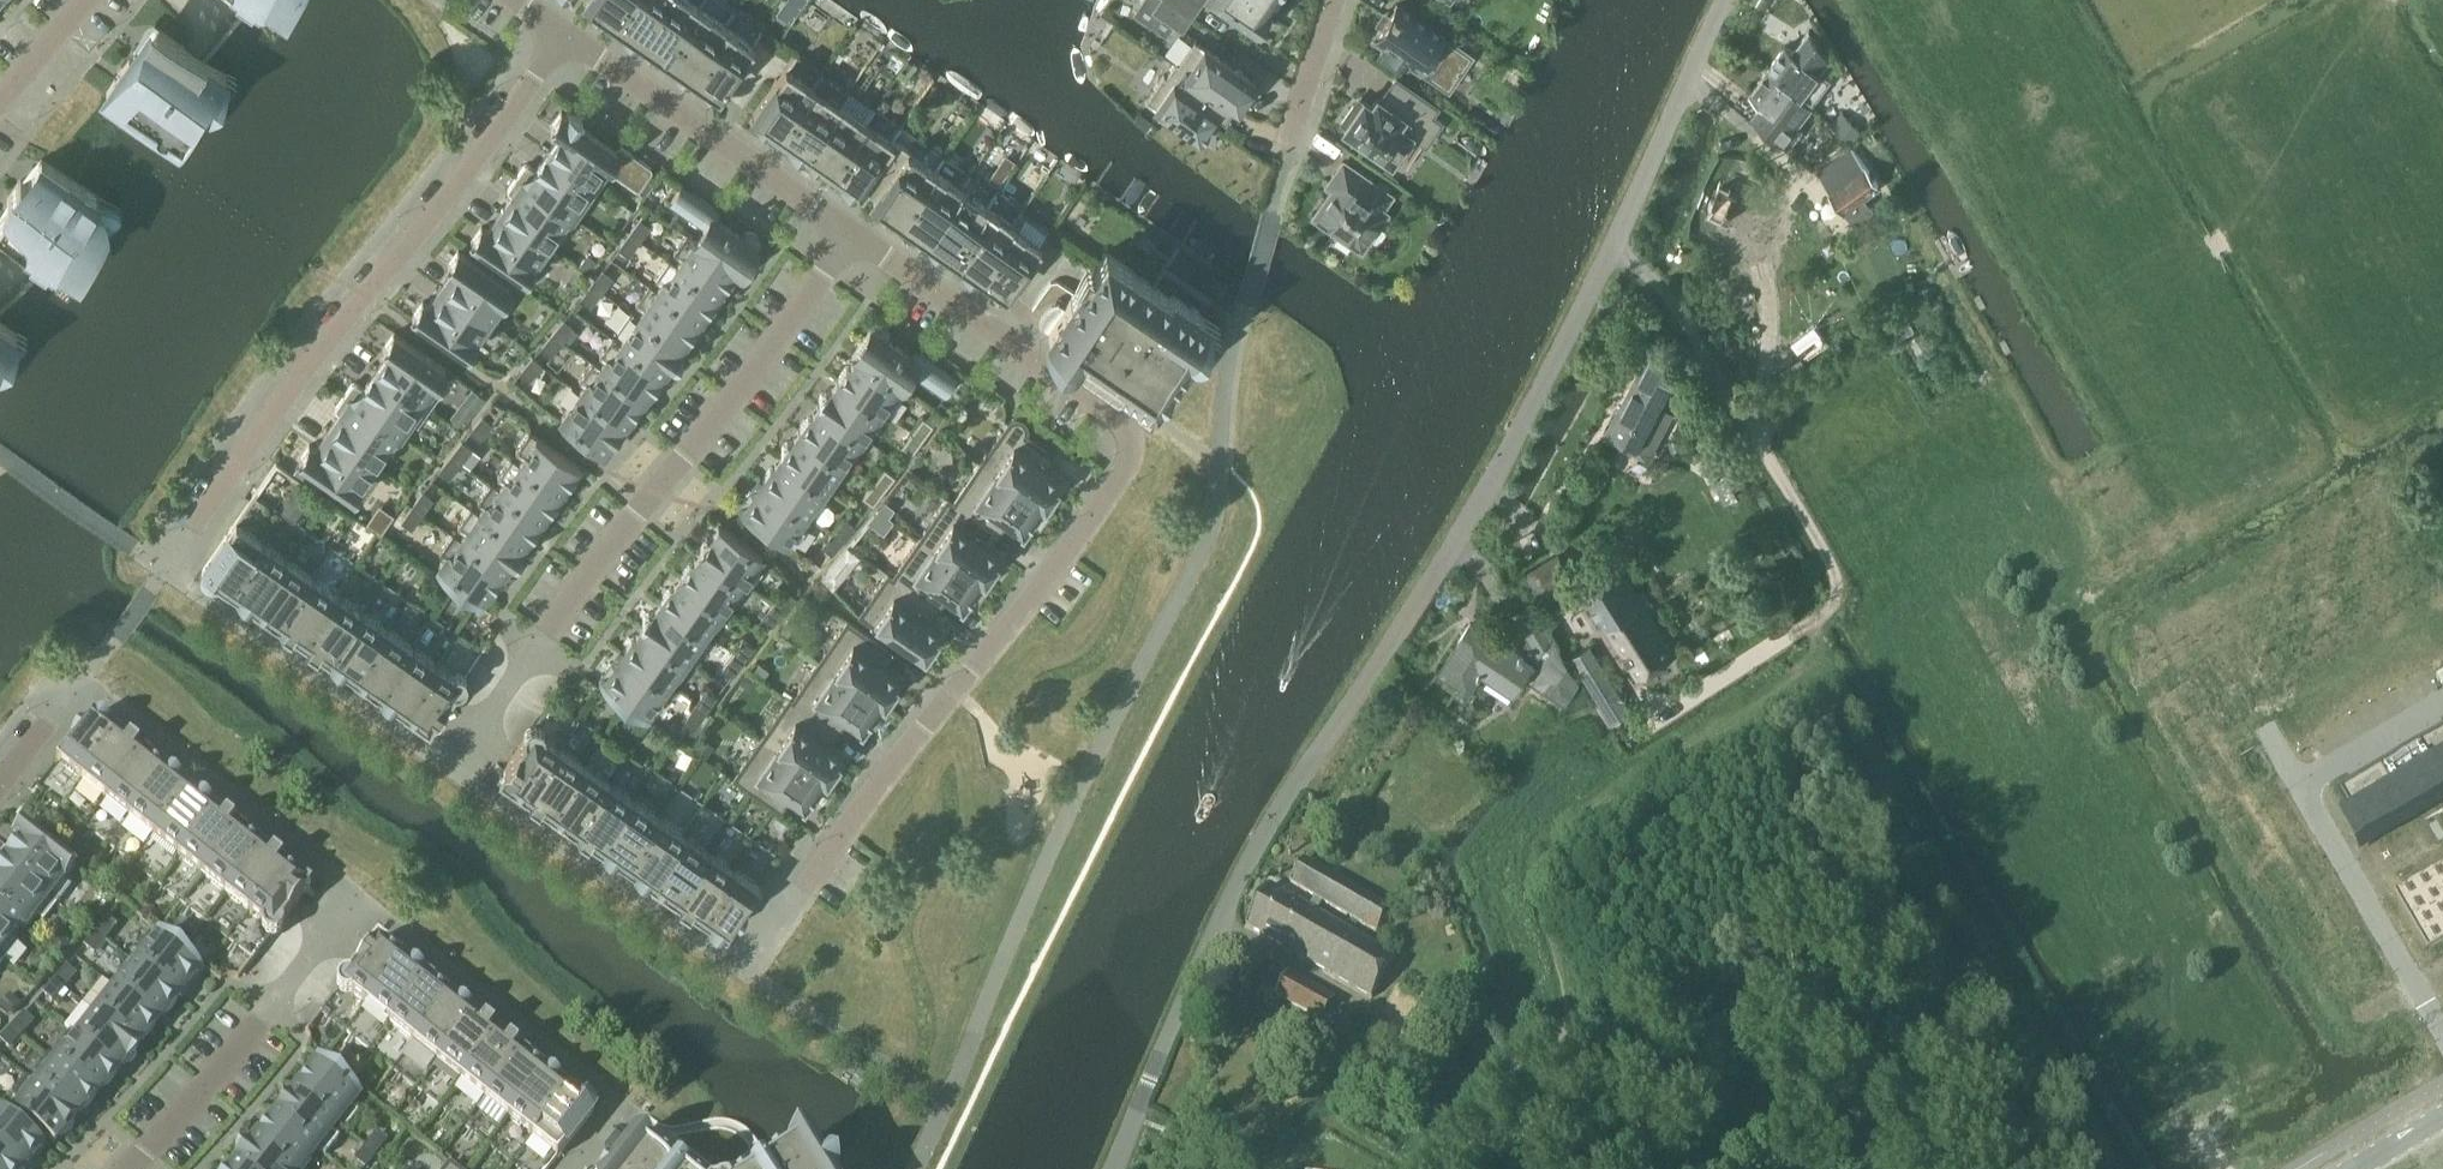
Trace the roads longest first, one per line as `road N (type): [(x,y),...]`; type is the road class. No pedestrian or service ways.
road 1 (residential): [(1113,1168),(1236,887),(1486,491),(1612,252),(1725,0)]
road 2 (trunk): [(1880,0),(2031,224),(2442,895)]
road 3 (residential): [(744,971),(899,758),(1127,470),(1133,434),(1113,408),(855,236)]
road 4 (trunk): [(2442,777),(1977,0)]
road 5 (residential): [(165,569),(275,411),(444,201),(564,36)]
road 6 (residential): [(455,765),(624,528),(756,371),(855,236)]
road 7 (residential): [(855,236),(564,36)]
road 8 (residential): [(131,1168),(357,899)]
road 9 (residential): [(1292,147),(1335,0)]
road 10 (residential): [(0,101),(84,0)]

